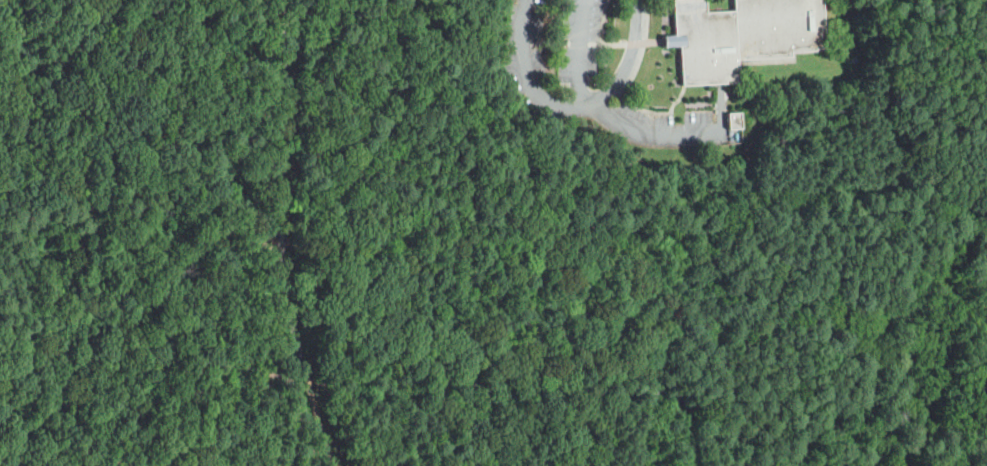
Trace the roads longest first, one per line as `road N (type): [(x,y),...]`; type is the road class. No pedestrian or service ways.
road 1 (track): [(602,465),(613,407),(627,393),(655,387),(680,403),(692,465)]

